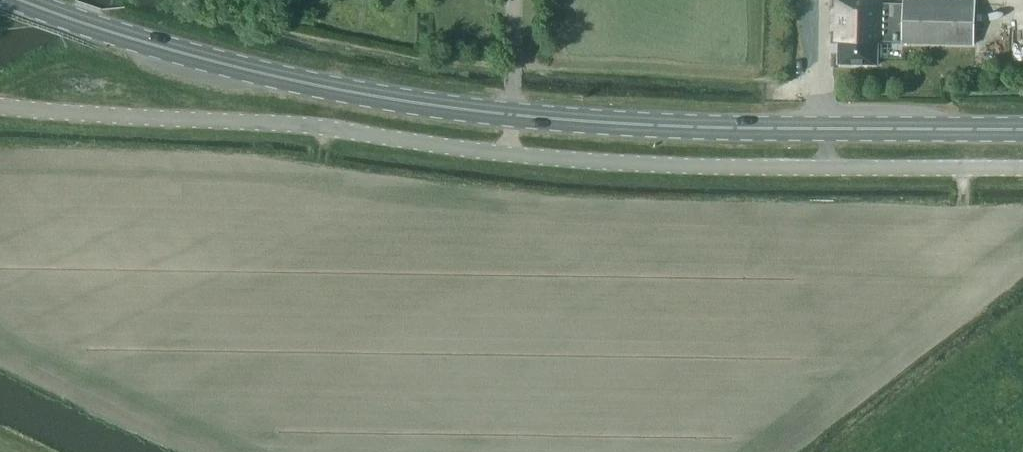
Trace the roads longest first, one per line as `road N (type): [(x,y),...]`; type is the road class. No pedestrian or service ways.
road 1 (unclassified): [(1022,168),(621,162),(285,123),(0,108)]
road 2 (primary): [(1022,129),(535,118),(440,106),(180,54),(17,0)]

